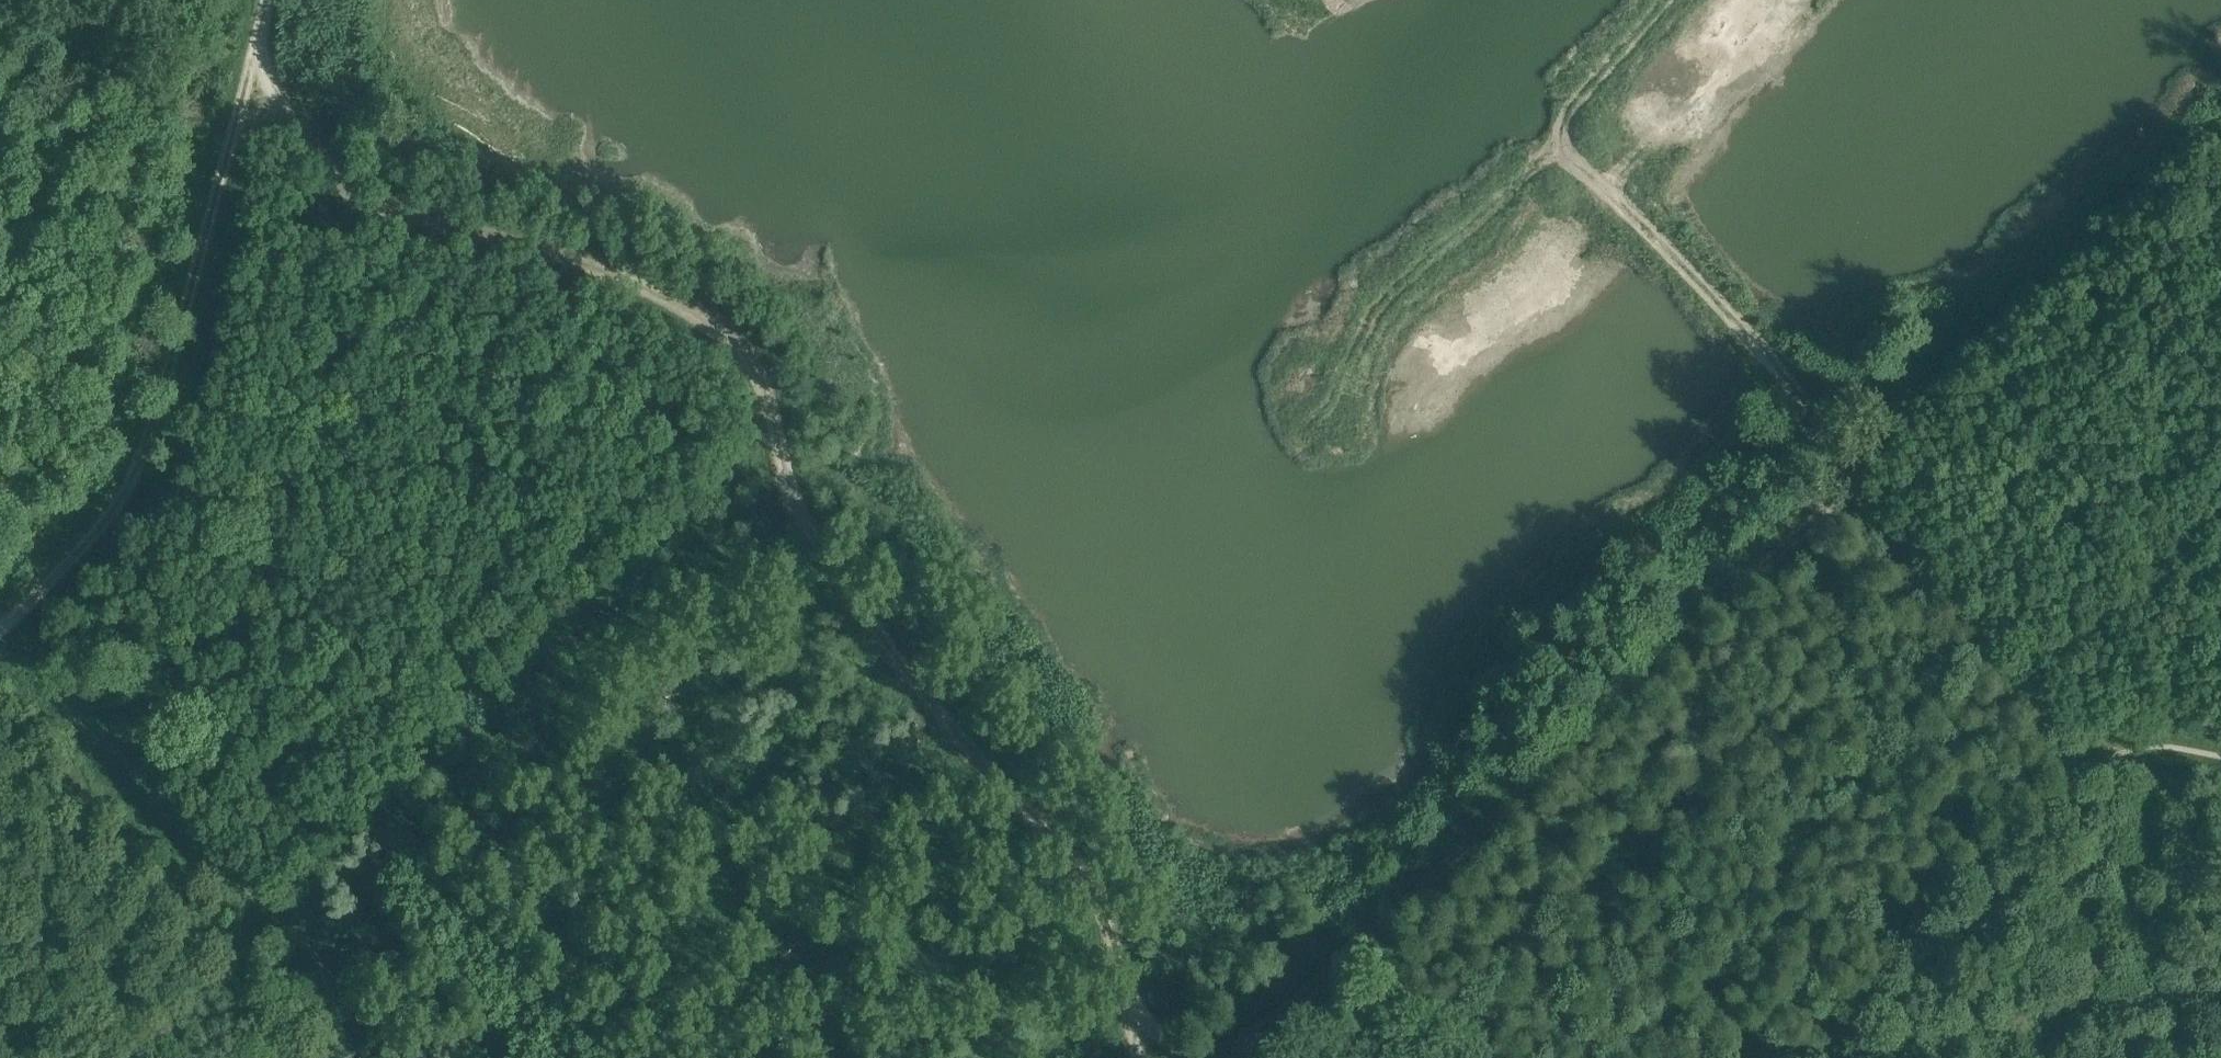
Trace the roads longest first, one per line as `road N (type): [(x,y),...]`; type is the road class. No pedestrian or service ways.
road 1 (track): [(1224,1057),(1373,934),(1856,482)]
road 2 (track): [(1577,167),(1749,343),(1856,482),(2102,750)]
road 3 (track): [(264,0),(149,463),(84,555),(0,631)]

